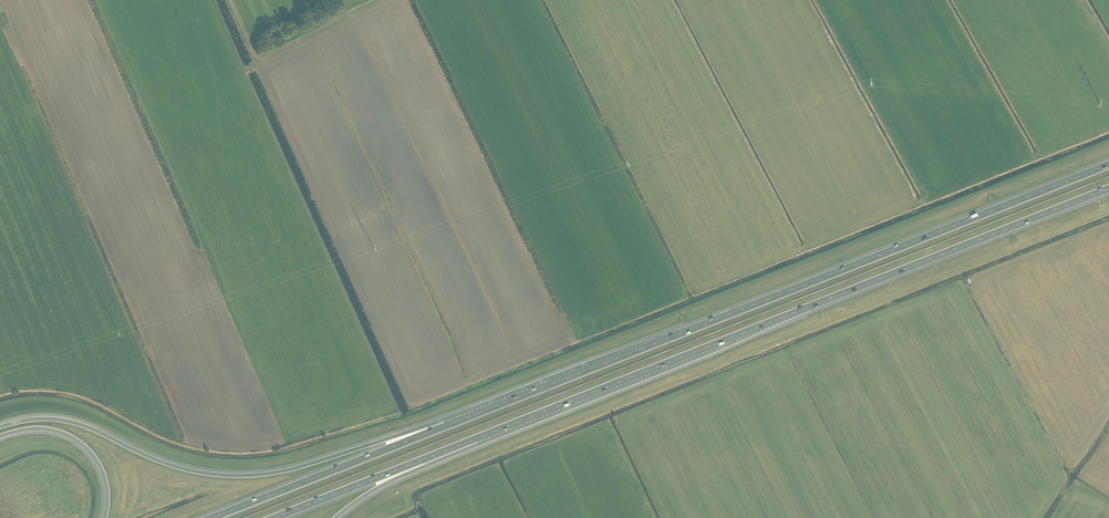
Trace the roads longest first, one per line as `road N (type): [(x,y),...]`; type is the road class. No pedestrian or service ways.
road 1 (motorway): [(1108,164),(446,426)]
road 2 (motorway): [(476,438),(1108,188)]
road 3 (motorway): [(446,426),(290,469),(238,475),(173,465),(63,420),(0,426)]
road 4 (motorway): [(446,426),(210,517)]
road 5 (motorway): [(273,517),(476,438)]
road 6 (motorway): [(0,436),(40,428),(80,442),(103,473),(105,517)]
road 7 (motorway): [(335,517),(476,438)]

